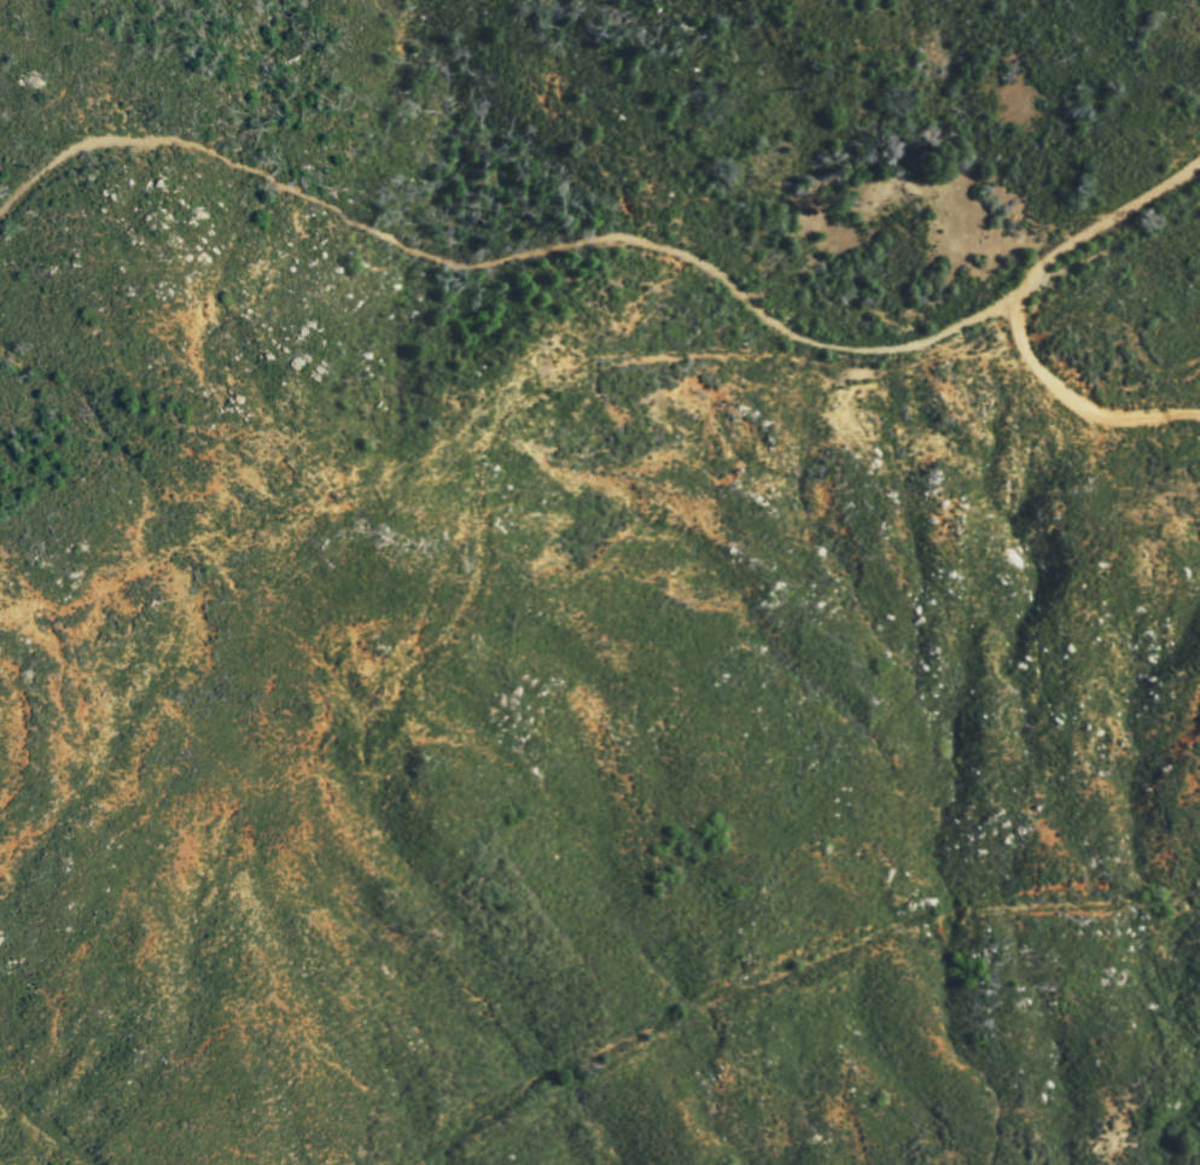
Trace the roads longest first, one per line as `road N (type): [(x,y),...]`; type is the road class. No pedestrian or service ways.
road 1 (track): [(0,224),(66,161),(113,145),(179,145),(249,169),(307,212),(464,272),(512,269),(600,243),(651,244),(720,273),(784,331),(841,353),(916,350),(1020,305)]
road 2 (track): [(1020,305),(1047,375),(1074,402),(1119,421),(1199,418)]
road 3 (track): [(1020,305),(1036,268),(1199,170)]

